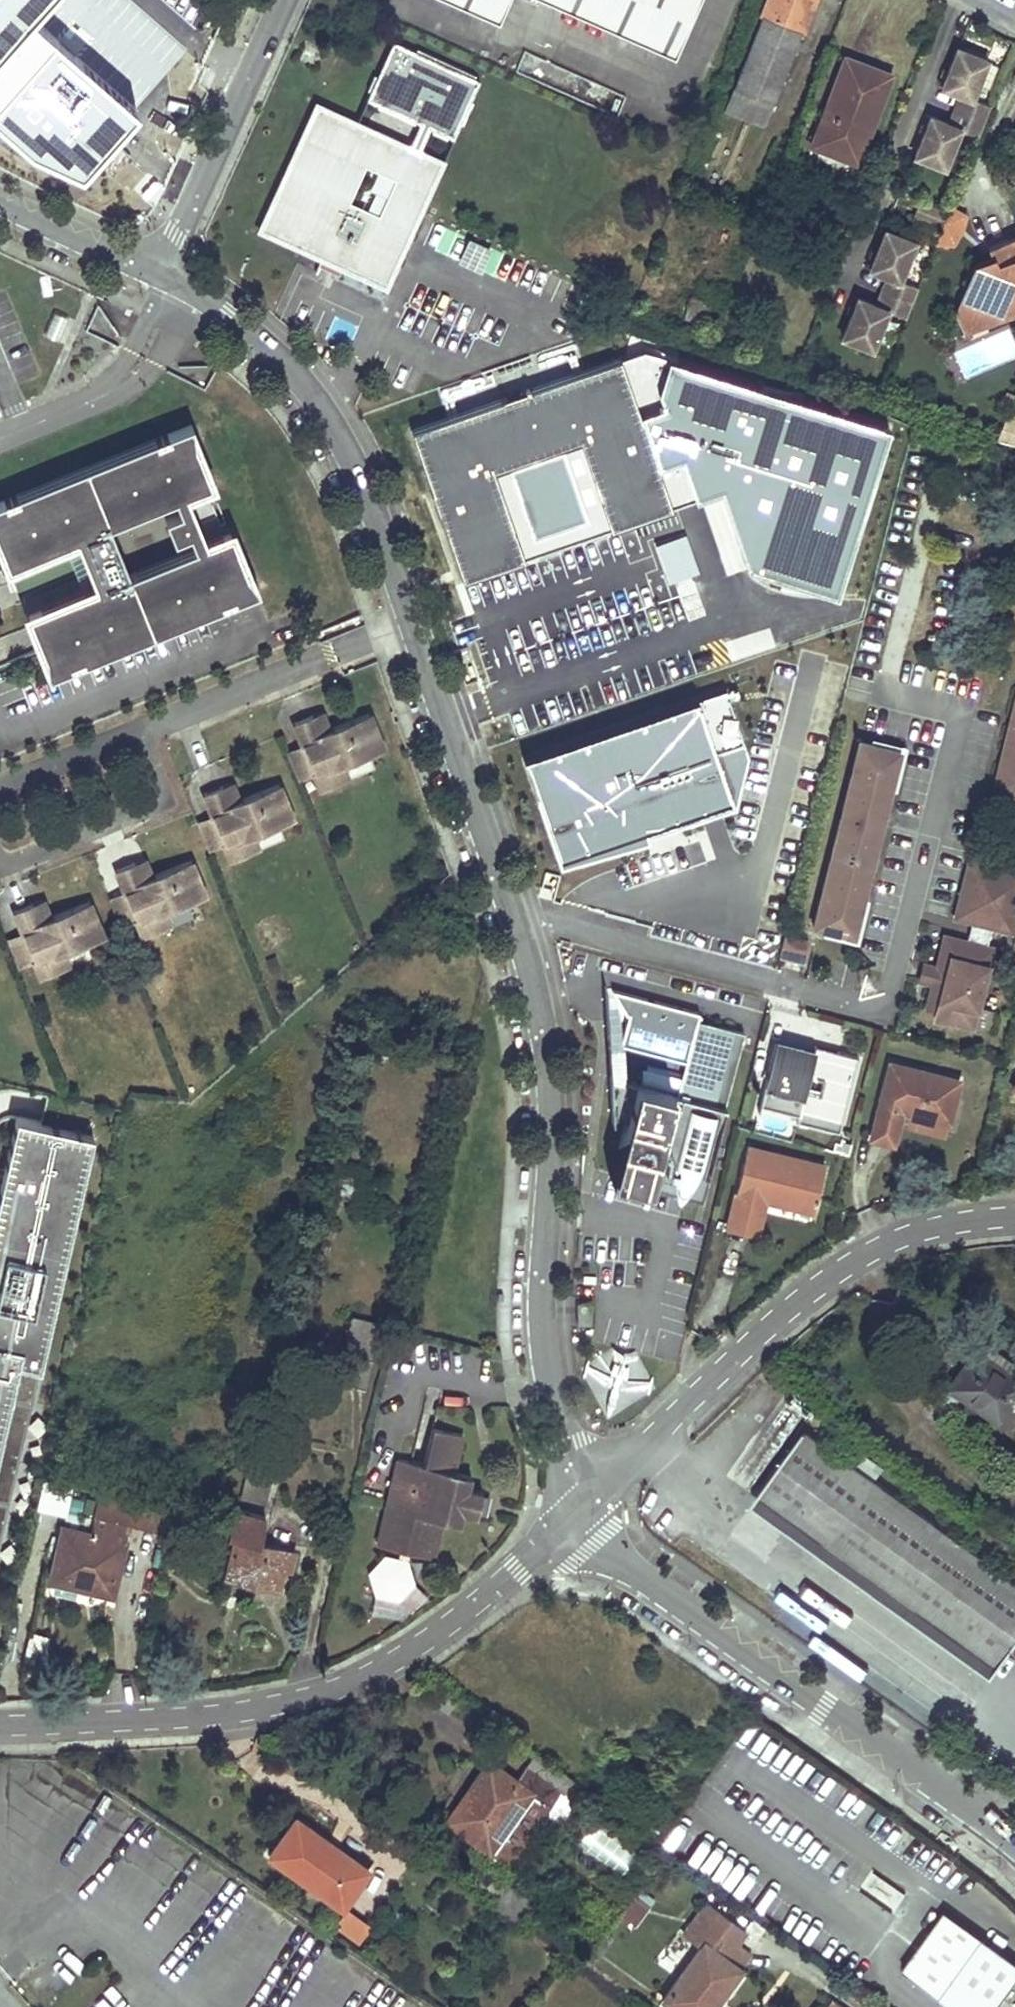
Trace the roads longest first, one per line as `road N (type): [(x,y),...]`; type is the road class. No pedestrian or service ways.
road 1 (residential): [(412,620),(512,920),(544,1045),(540,1332),(582,1507)]
road 2 (residential): [(0,1726),(209,1717),(343,1686),(479,1601),(582,1507)]
road 3 (residential): [(582,1507),(586,1533),(637,1582),(1014,1841)]
road 4 (residential): [(582,1507),(807,1293),(898,1237),(1014,1217)]
road 5 (residential): [(152,268),(204,298),(305,382),(380,521),(412,620)]
road 6 (residential): [(282,0),(180,230),(152,268)]
road 7 (residential): [(412,620),(139,732)]
road 8 (residential): [(0,867),(165,798),(139,732)]
road 9 (residential): [(0,198),(152,268)]
road 10 (residential): [(139,732),(0,787)]

